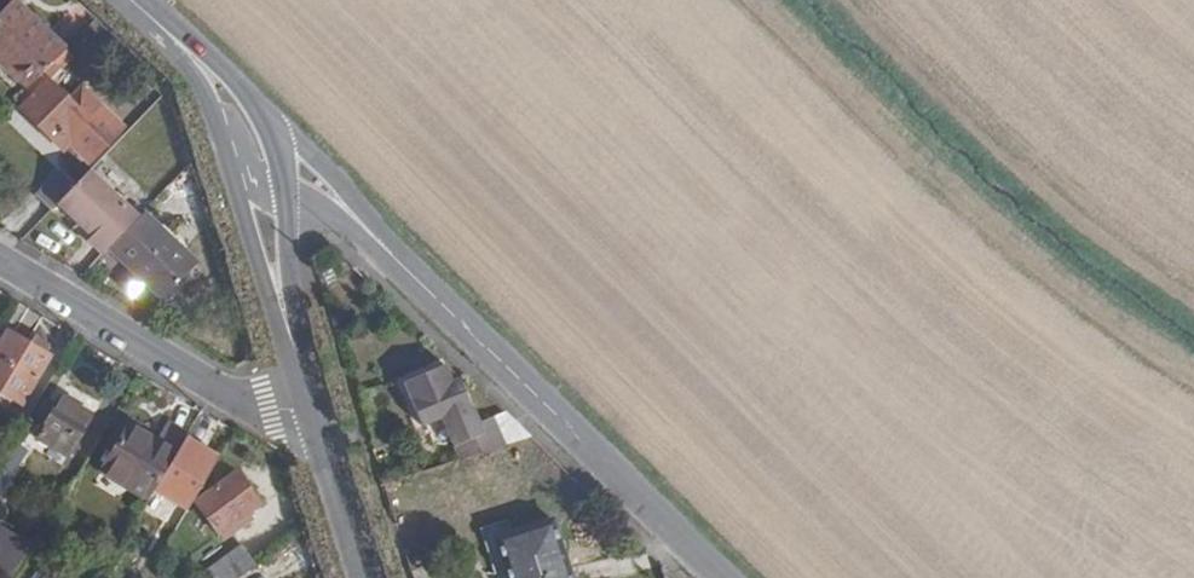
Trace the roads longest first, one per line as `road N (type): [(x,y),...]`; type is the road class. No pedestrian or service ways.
road 1 (residential): [(453,313),(724,577)]
road 2 (residential): [(0,262),(223,394),(270,409),(314,410)]
road 3 (residential): [(453,313),(270,118)]
road 4 (residential): [(223,146),(299,373)]
road 5 (residential): [(287,200),(354,231),(453,313)]
road 6 (residential): [(270,118),(130,0)]
road 7 (residential): [(128,0),(196,83),(223,146)]
road 8 (residential): [(314,410),(366,577)]
road 9 (residential): [(299,373),(287,200)]

